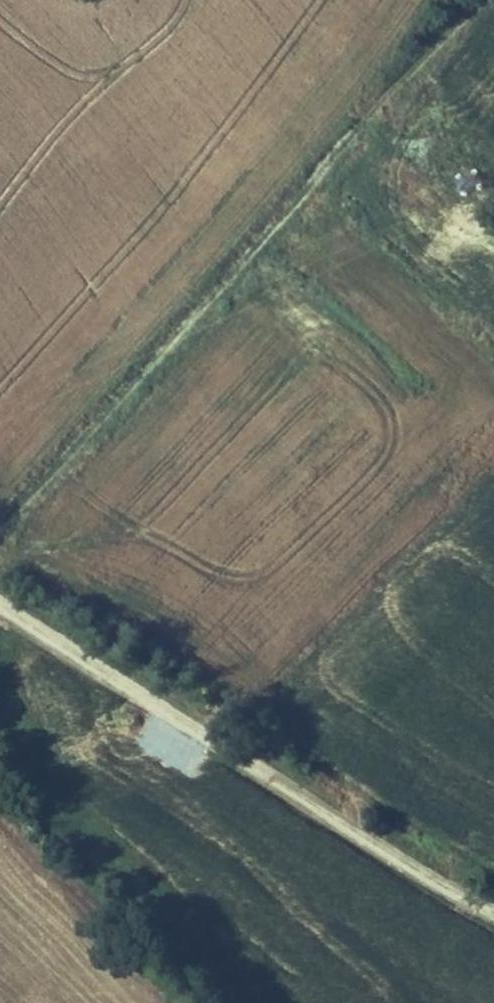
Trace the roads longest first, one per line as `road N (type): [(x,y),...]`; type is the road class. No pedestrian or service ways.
road 1 (track): [(0,520),(459,0)]
road 2 (track): [(493,911),(384,854),(0,602)]

